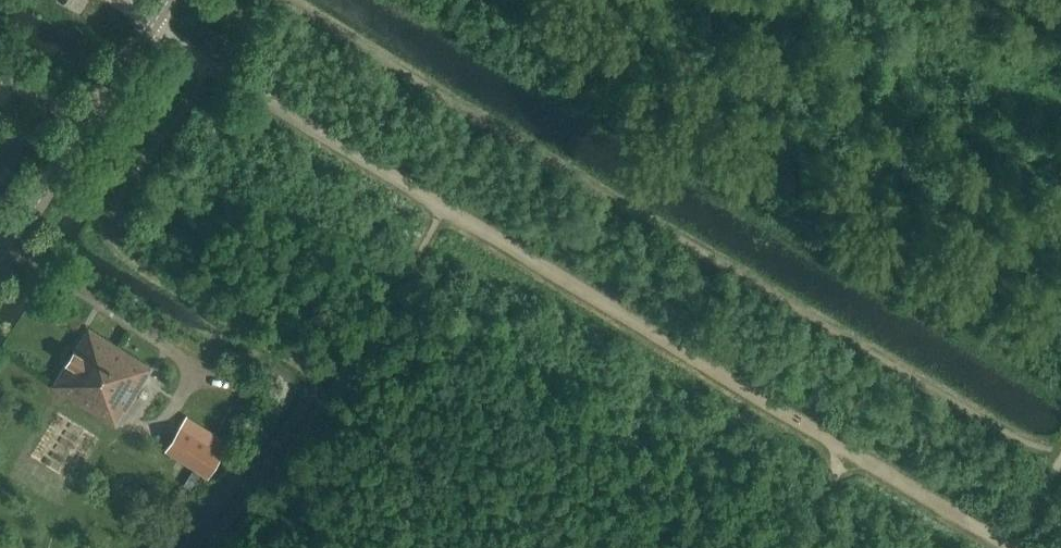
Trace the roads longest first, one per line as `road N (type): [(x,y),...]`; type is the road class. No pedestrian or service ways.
road 1 (track): [(847,452),(154,22)]
road 2 (unclassified): [(0,260),(168,0)]
road 3 (track): [(1005,547),(847,452)]

